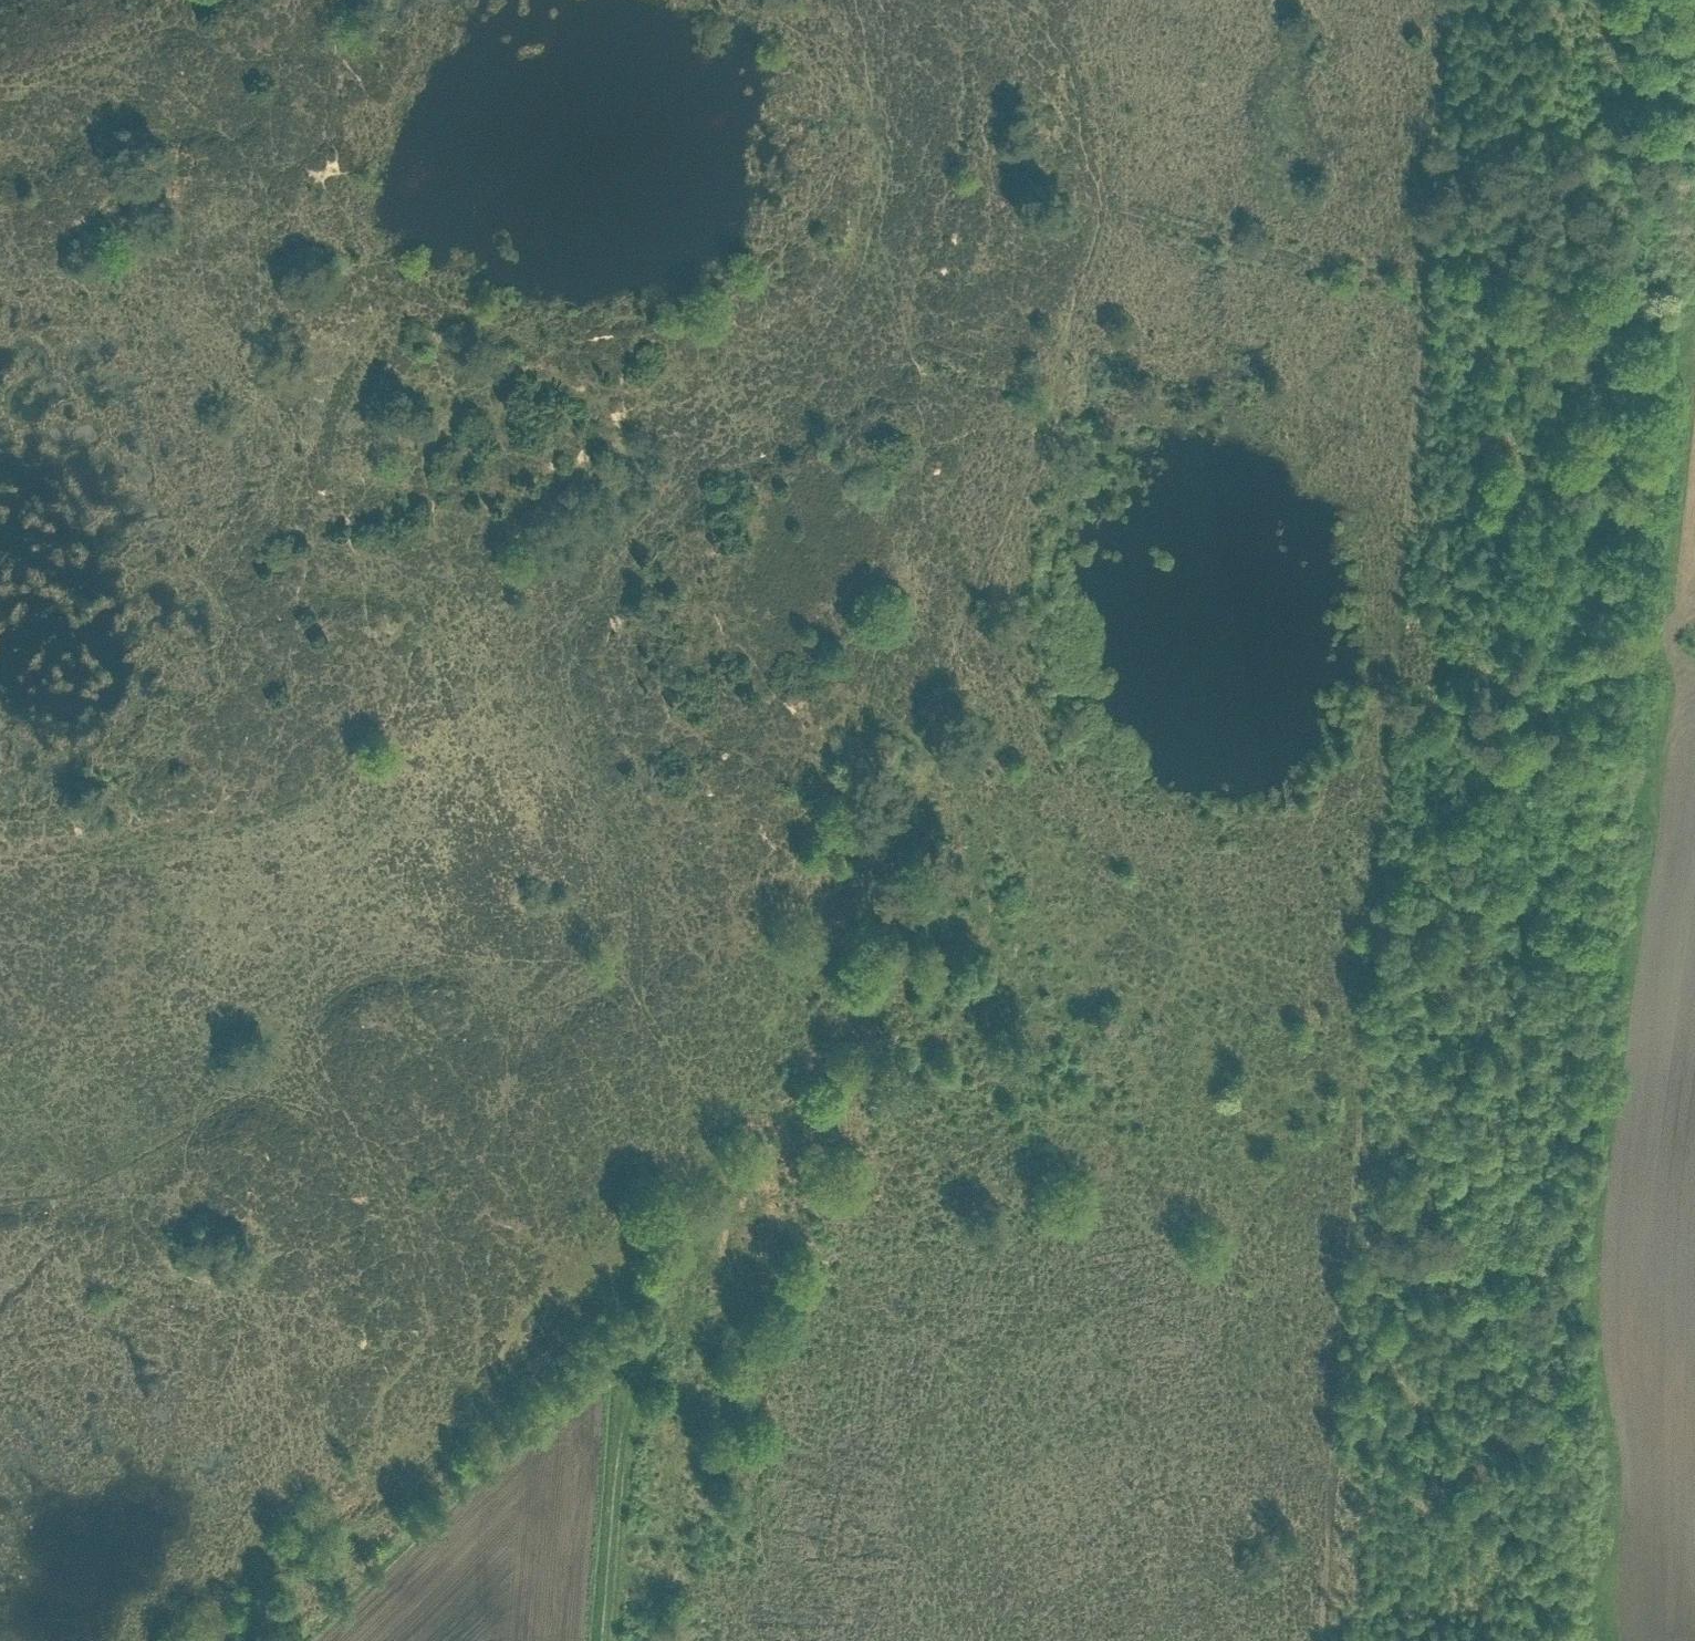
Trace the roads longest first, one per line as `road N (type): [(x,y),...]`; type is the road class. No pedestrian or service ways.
road 1 (track): [(1431,295),(1409,390),(1402,659),(1318,1640)]
road 2 (track): [(1100,206),(1431,295),(1666,339)]
road 3 (track): [(1381,866),(1409,908),(1451,927),(1497,917),(1622,952)]

